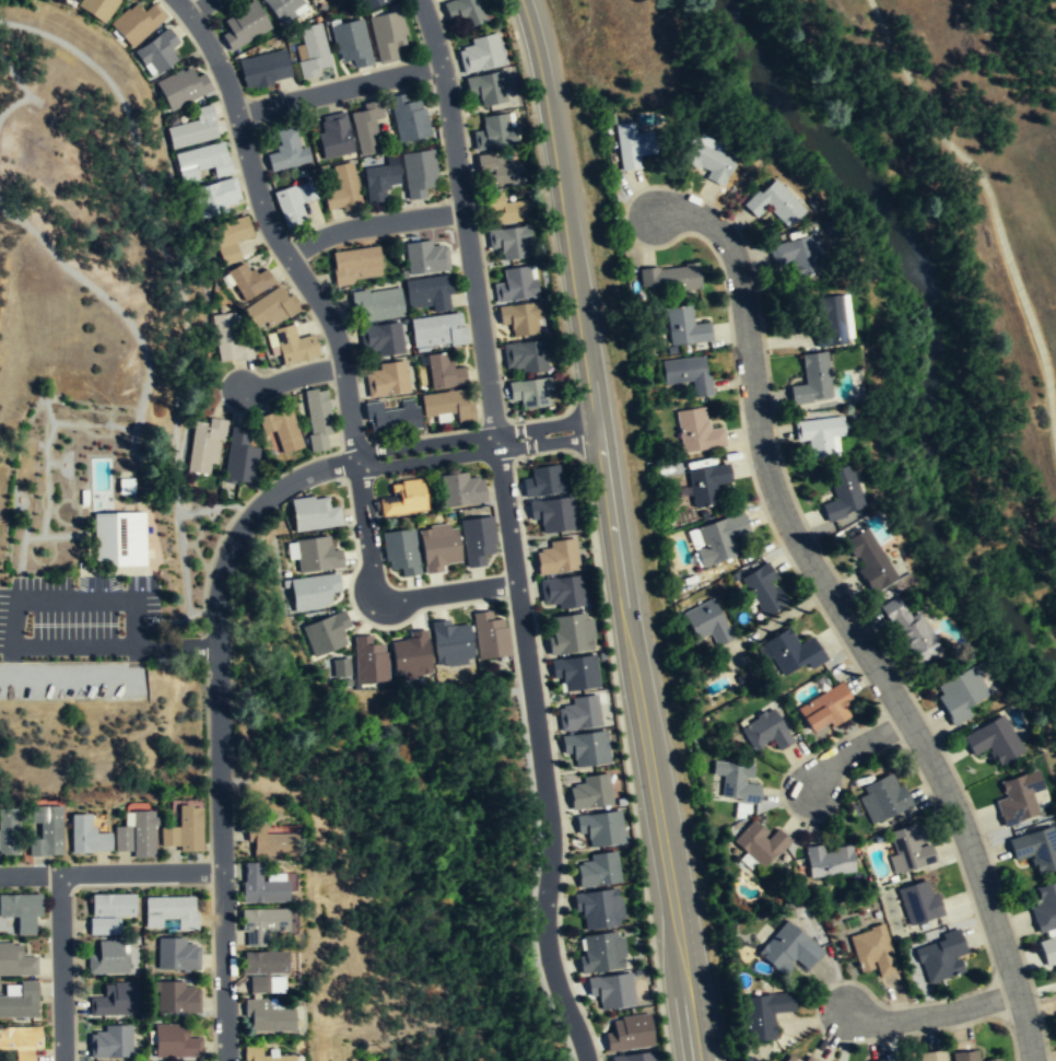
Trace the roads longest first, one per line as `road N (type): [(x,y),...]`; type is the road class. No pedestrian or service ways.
road 1 (secondary): [(696,1060),(544,90),(520,0)]
road 2 (residential): [(1031,1060),(1019,995),(947,791),(801,549),(771,478),(732,253),(712,225),(657,213)]
road 3 (residential): [(357,462),(304,475),(265,501),(238,533),(221,583),(226,1060)]
road 4 (residential): [(587,1060),(548,941),(552,833),(496,442)]
road 5 (residential): [(357,462),(332,327),(265,217),(220,67),(176,0)]
road 6 (residential): [(496,442),(453,136),(421,0)]
road 7 (residential): [(516,584),(380,599),(357,462)]
road 8 (residential): [(222,872),(0,877)]
road 9 (residential): [(441,66),(236,115)]
road 10 (residential): [(61,875),(63,1060)]
road 11 (residential): [(465,212),(340,231),(289,257)]
road 12 (residential): [(1019,995),(901,1021),(848,1013)]
road 13 (residential): [(496,442),(357,462)]
road 14 (residential): [(908,719),(835,761),(811,788)]

